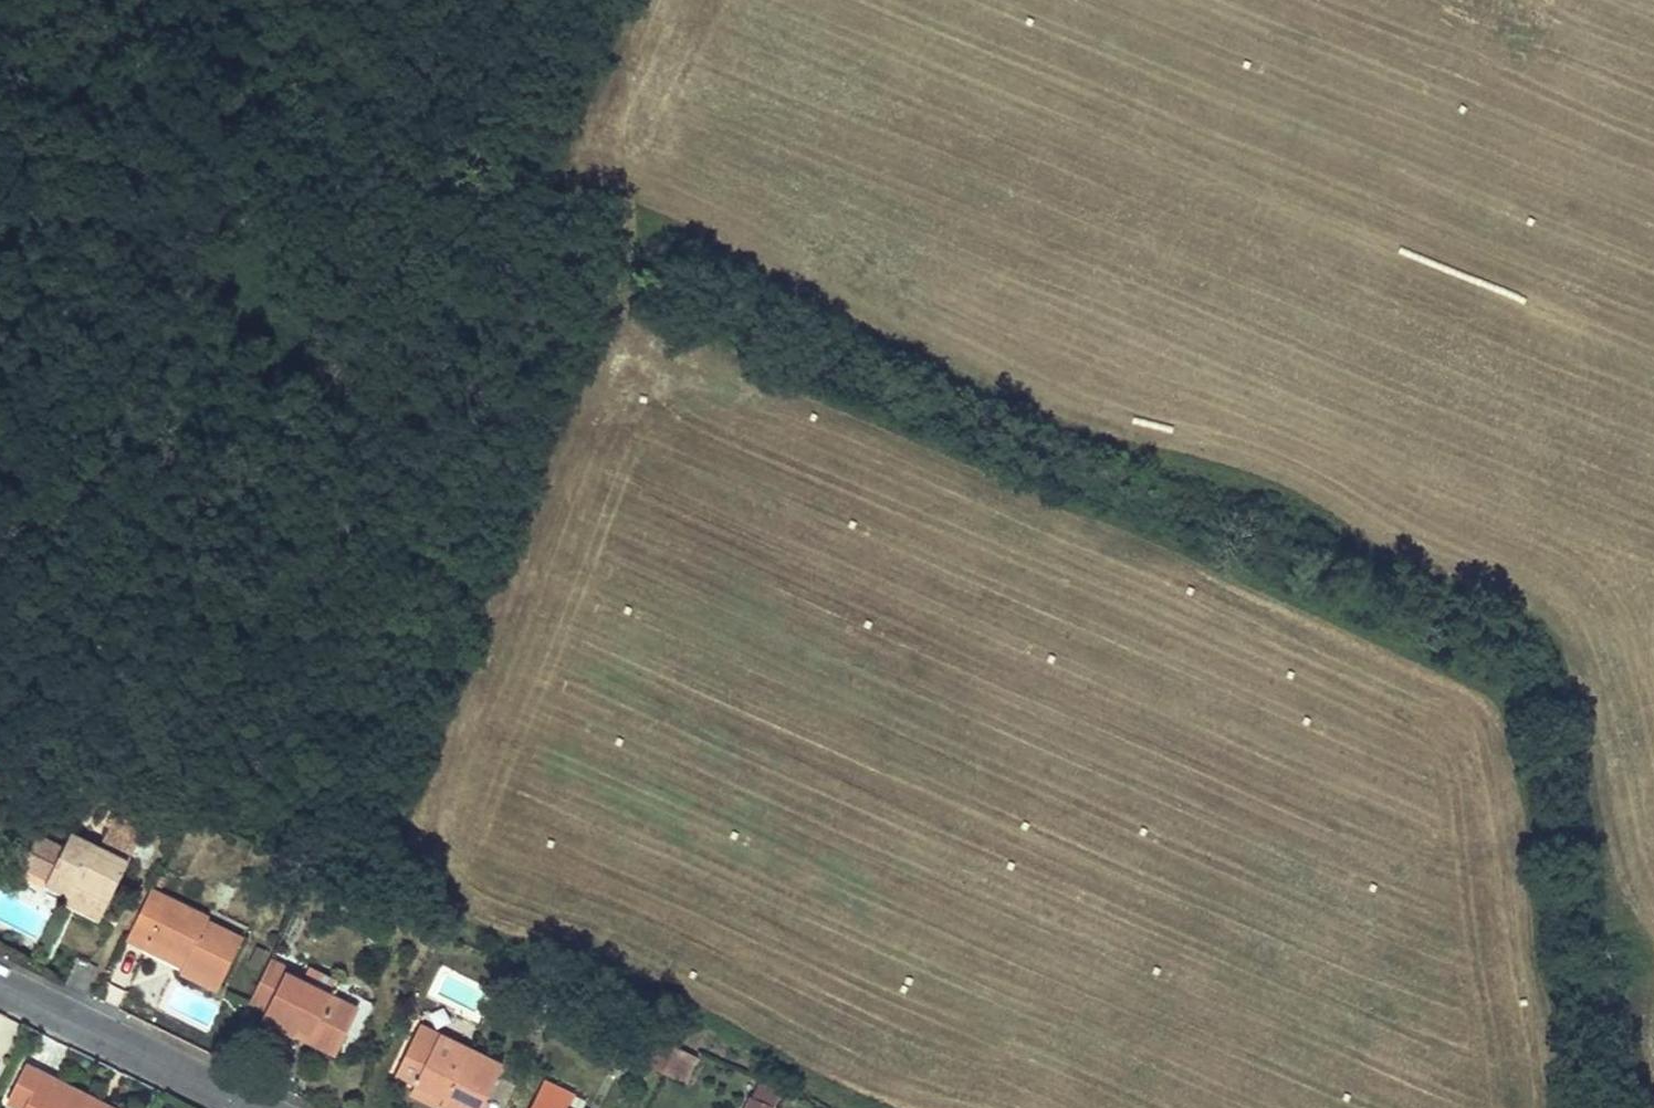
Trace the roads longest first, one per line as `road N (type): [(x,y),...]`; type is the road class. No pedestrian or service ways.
road 1 (track): [(640,0),(568,145),(590,192),(635,225),(610,330),(420,829)]
road 2 (residential): [(254,1107),(0,987)]

